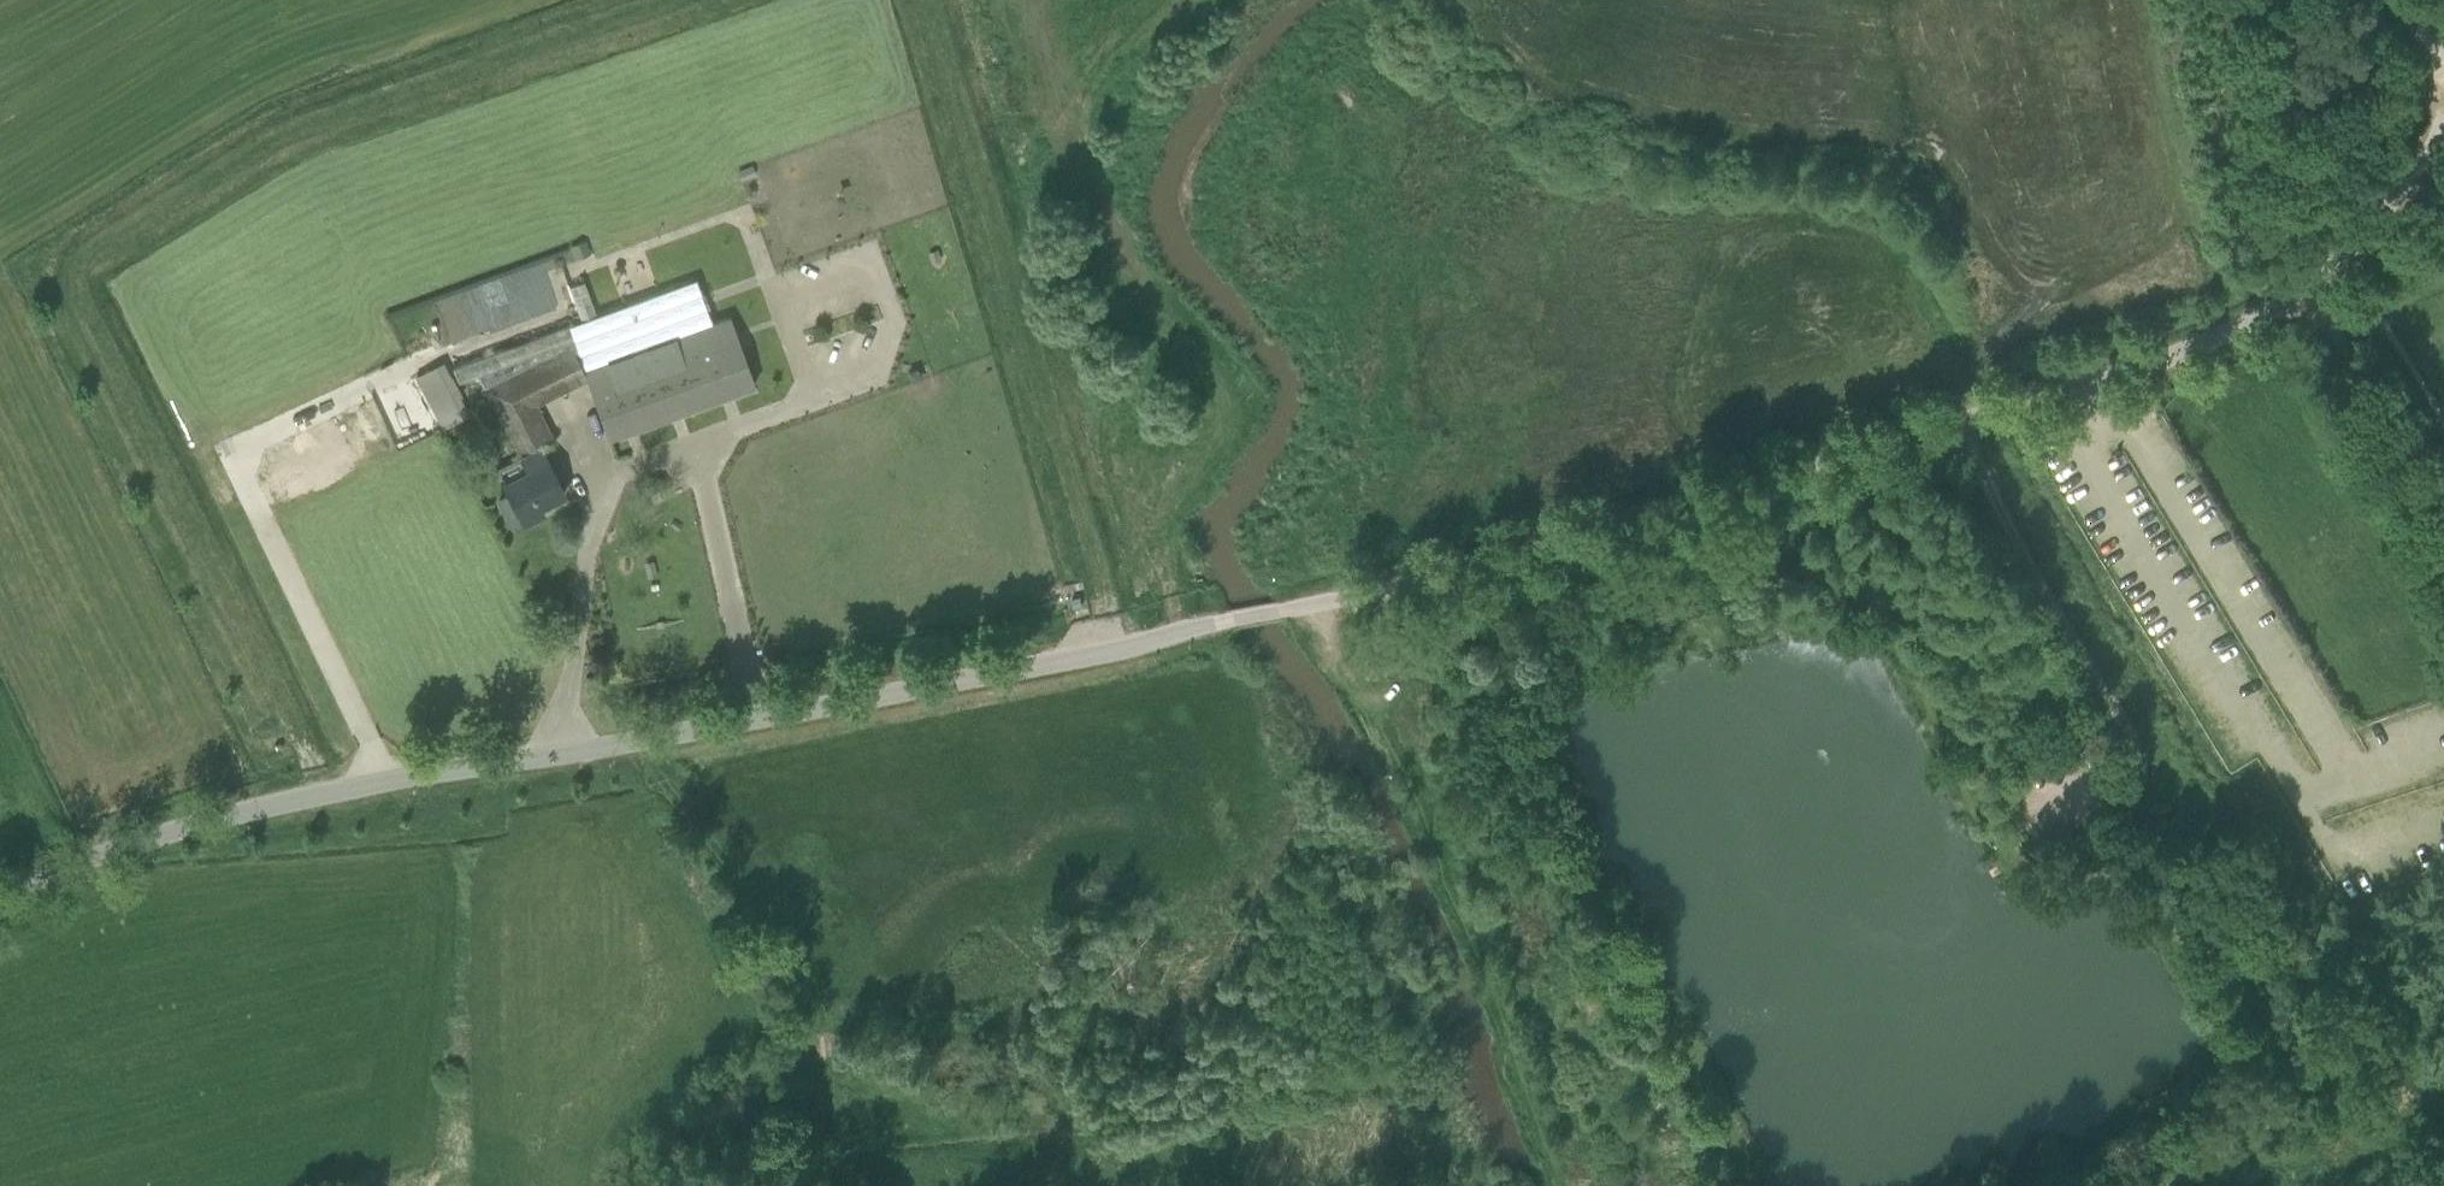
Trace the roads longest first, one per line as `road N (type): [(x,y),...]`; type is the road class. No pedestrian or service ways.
road 1 (unclassified): [(0,897),(124,846),(330,791),(798,712),(1404,583),(2076,388),(2179,352),(2301,292),(2335,265),(2413,171),(2443,118)]
road 2 (track): [(1555,1185),(1407,768),(1330,639),(1323,601)]
road 3 (track): [(820,1185),(827,1061),(816,991),(636,740)]
road 4 (track): [(1958,422),(2053,612),(2140,759),(2134,781),(2119,790),(2052,800)]
road 5 (track): [(2443,521),(2301,292)]

